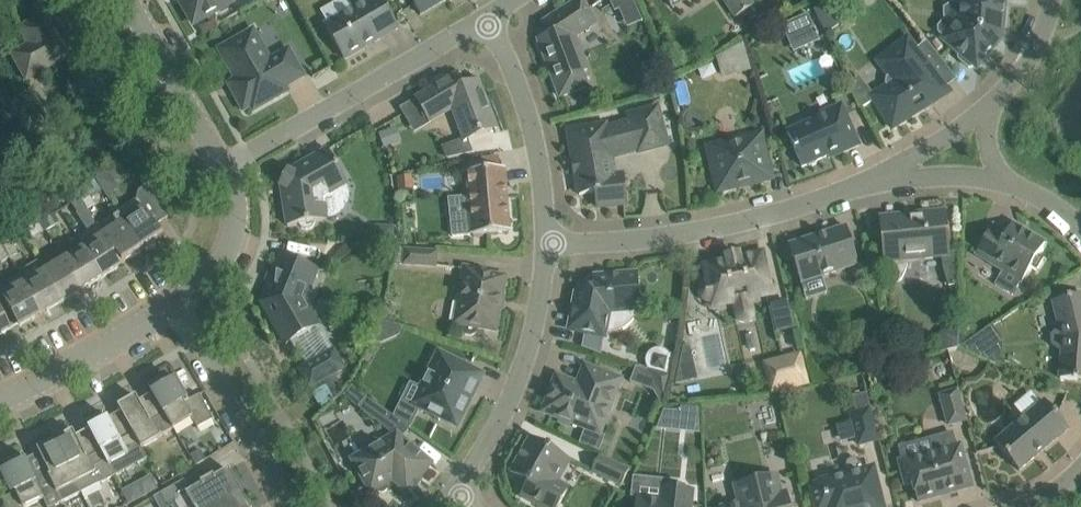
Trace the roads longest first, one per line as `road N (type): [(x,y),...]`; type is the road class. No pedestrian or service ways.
road 1 (residential): [(554,245),(792,208),(889,176)]
road 2 (residential): [(220,165),(488,23)]
road 3 (residential): [(455,496),(510,397),(544,307),(554,245)]
road 4 (residential): [(554,245),(543,169),(513,74),(488,23)]
road 5 (residential): [(175,304),(288,506)]
road 6 (unclassified): [(175,304),(0,400)]
road 7 (unclassified): [(130,0),(220,165)]
road 8 (unclassified): [(220,165),(237,203),(233,245),(175,304)]
road 9 (residential): [(1053,0),(1034,55),(986,108)]

